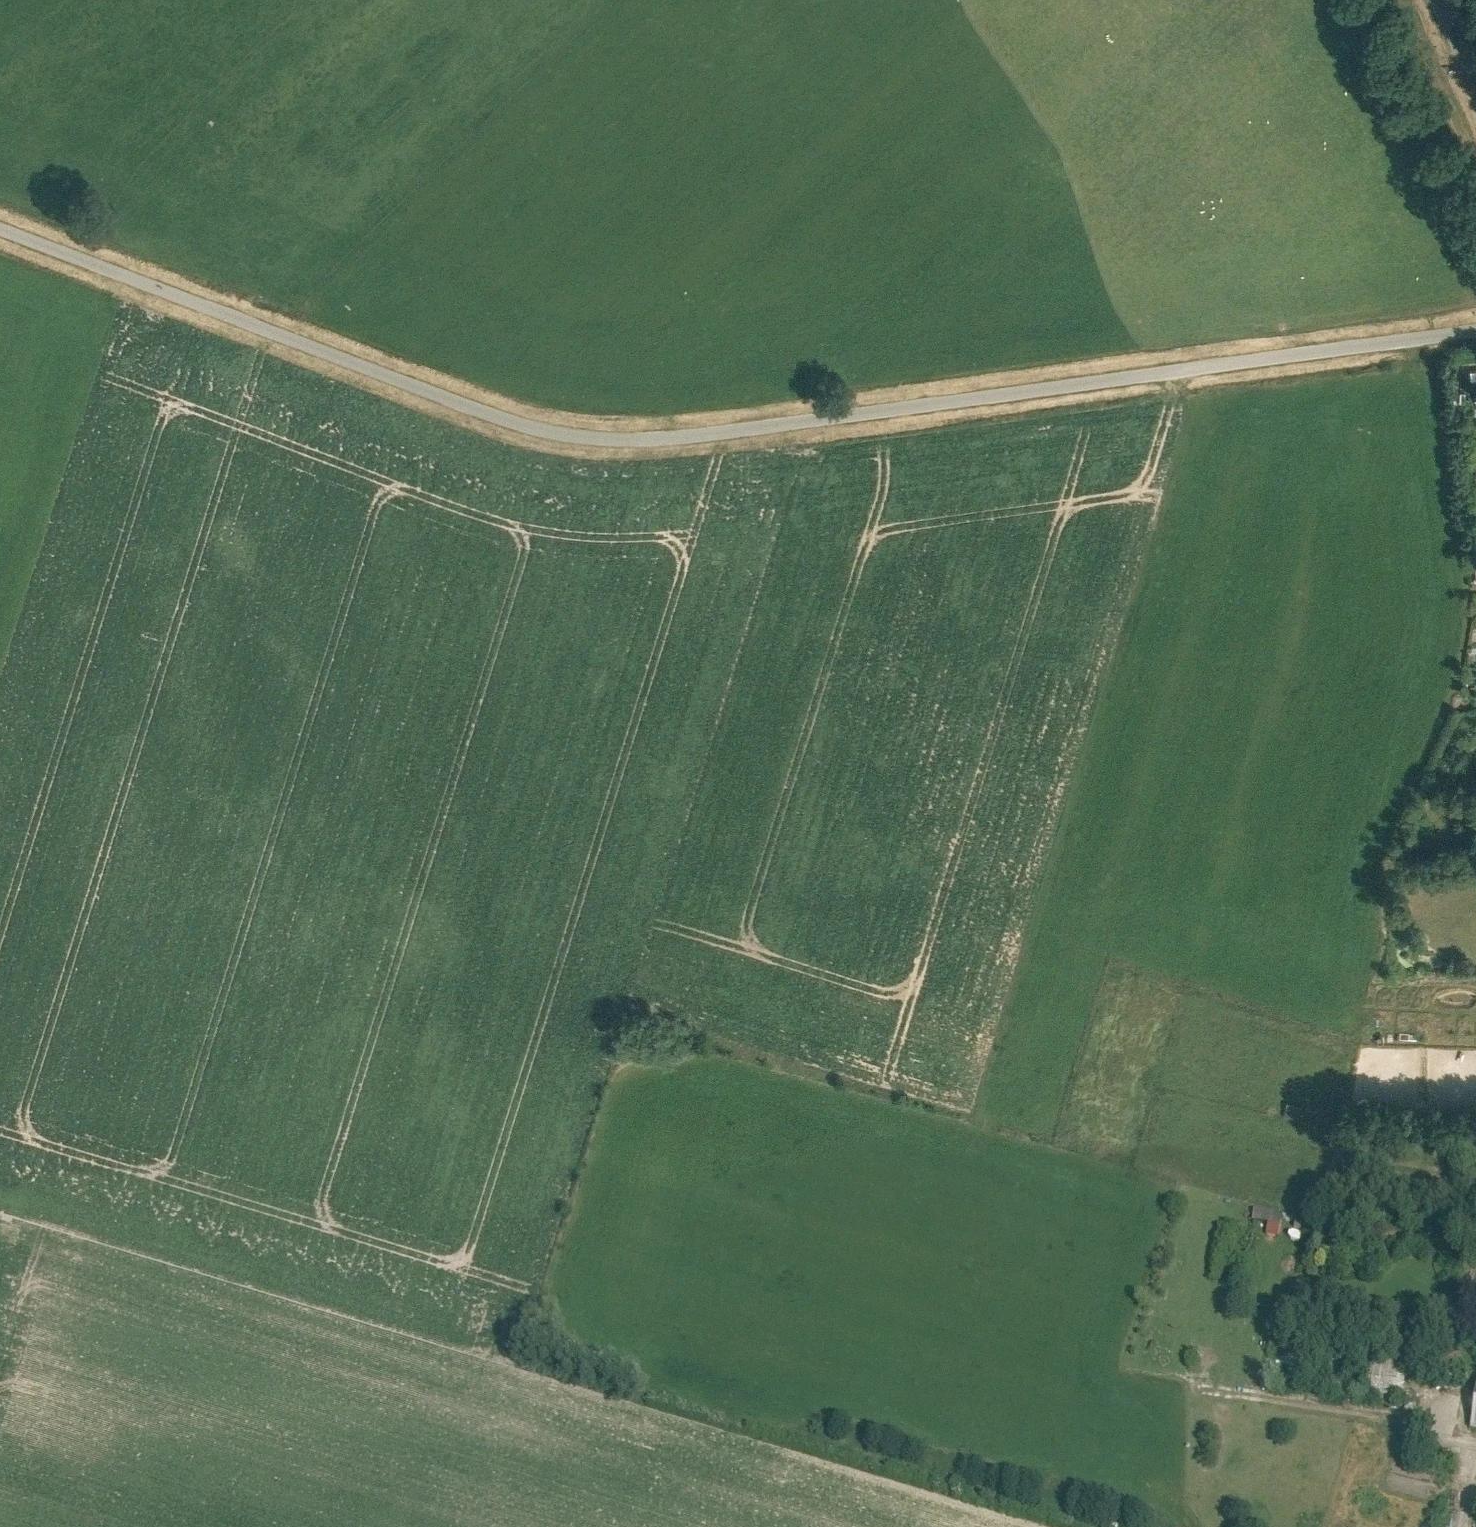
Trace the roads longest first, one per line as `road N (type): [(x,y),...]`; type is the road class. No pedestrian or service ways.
road 1 (unclassified): [(1475,329),(673,438),(596,439),(521,426),(0,227)]

